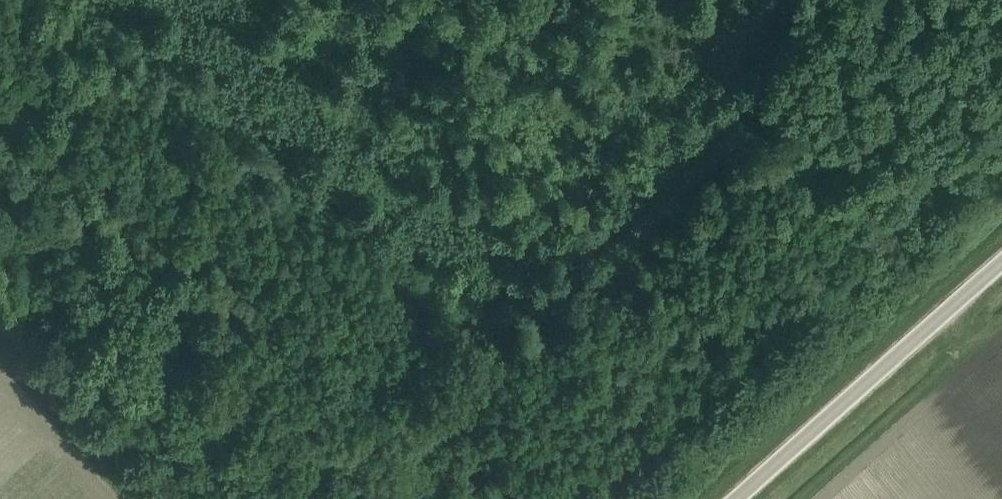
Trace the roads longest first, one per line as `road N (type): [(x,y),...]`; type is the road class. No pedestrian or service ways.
road 1 (unclassified): [(736,498),(1001,265)]

